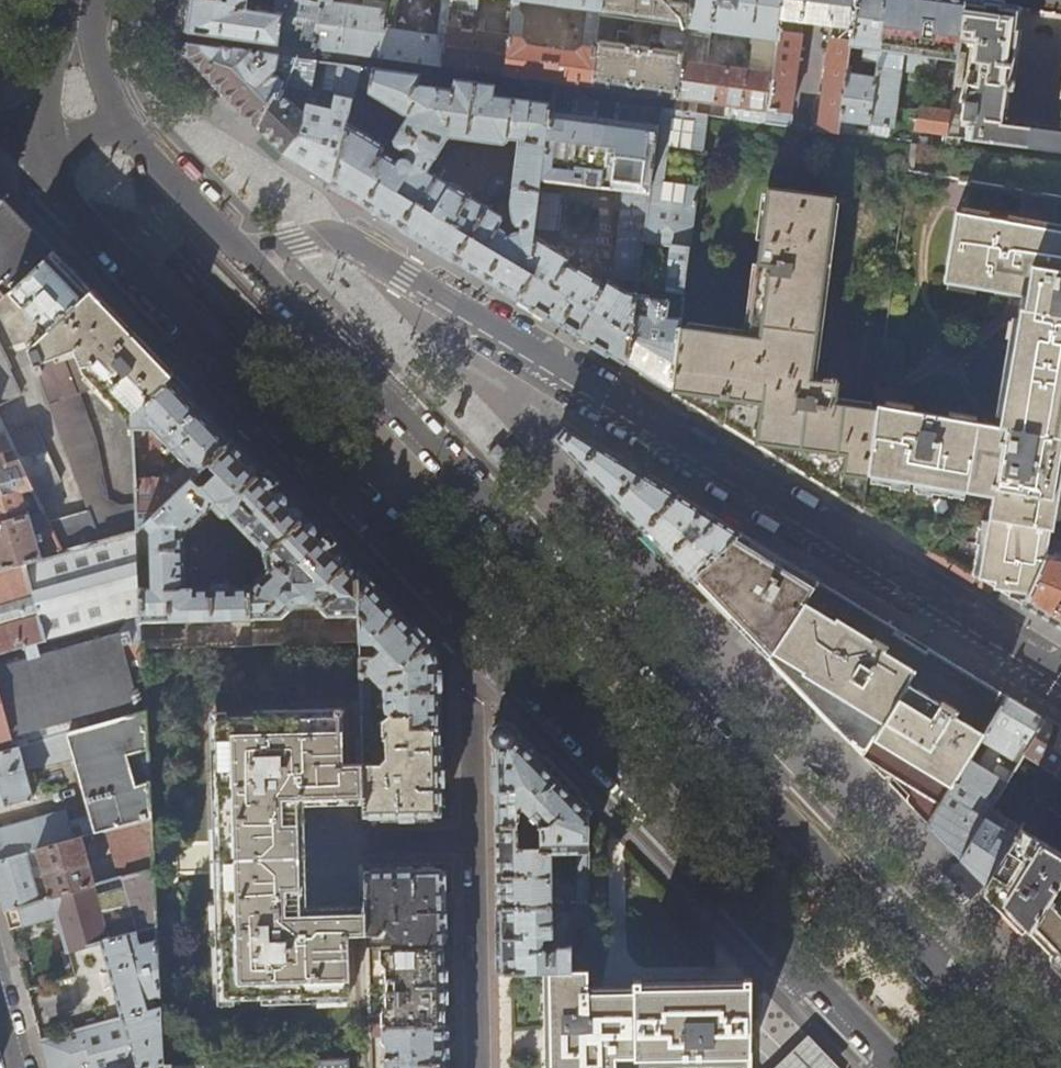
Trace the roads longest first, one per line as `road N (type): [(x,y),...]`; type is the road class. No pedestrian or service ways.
road 1 (residential): [(1060,679),(350,244),(325,240),(250,258)]
road 2 (primary): [(1031,1067),(570,583)]
road 3 (primary): [(41,144),(53,192),(477,626)]
road 4 (primary): [(499,650),(894,1067)]
road 5 (primary): [(570,583),(250,258)]
road 6 (residential): [(475,842),(479,1067)]
road 7 (residential): [(477,626),(475,842)]
road 8 (primary): [(250,258),(114,120)]
road 9 (primary): [(59,0),(41,144)]
road 10 (primary): [(114,120),(93,38),(98,0)]

